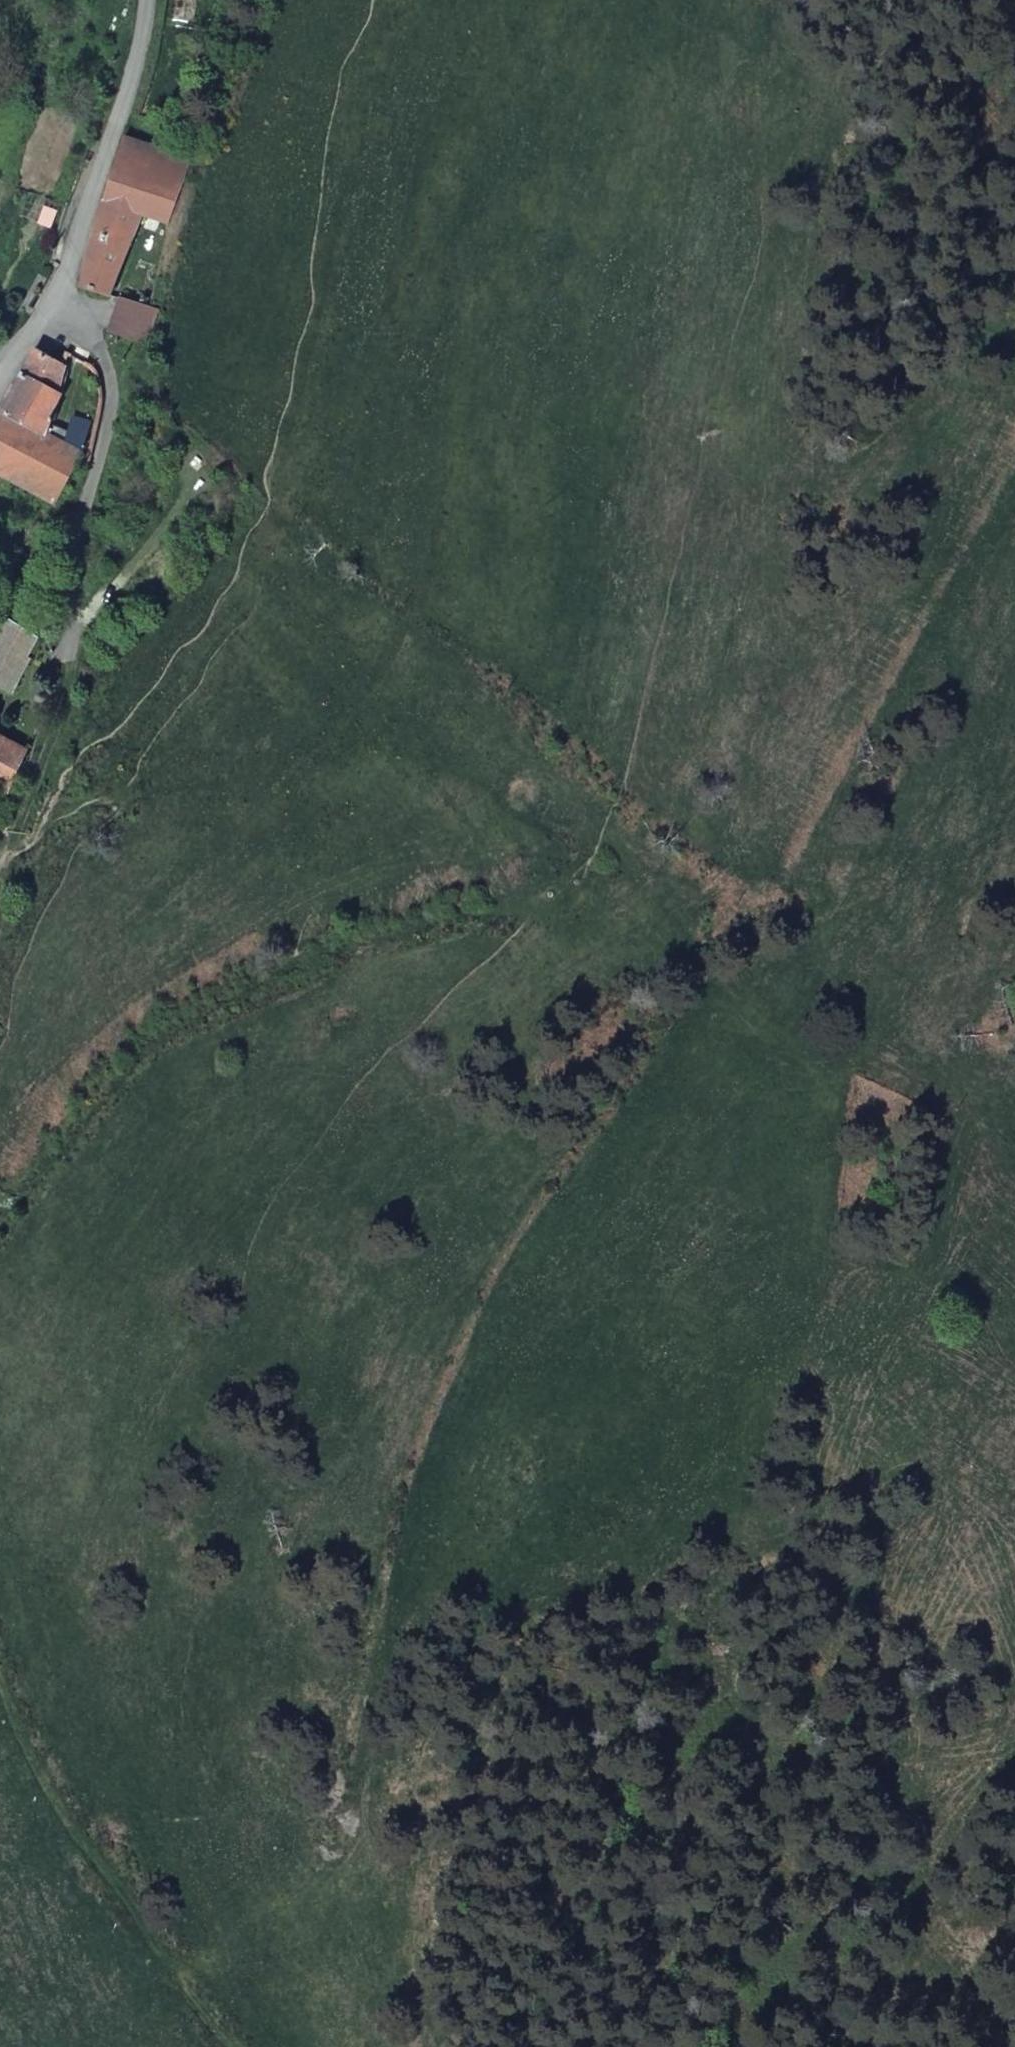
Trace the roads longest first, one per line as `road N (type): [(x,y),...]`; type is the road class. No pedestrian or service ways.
road 1 (unclassified): [(149,0),(63,299),(0,379)]

